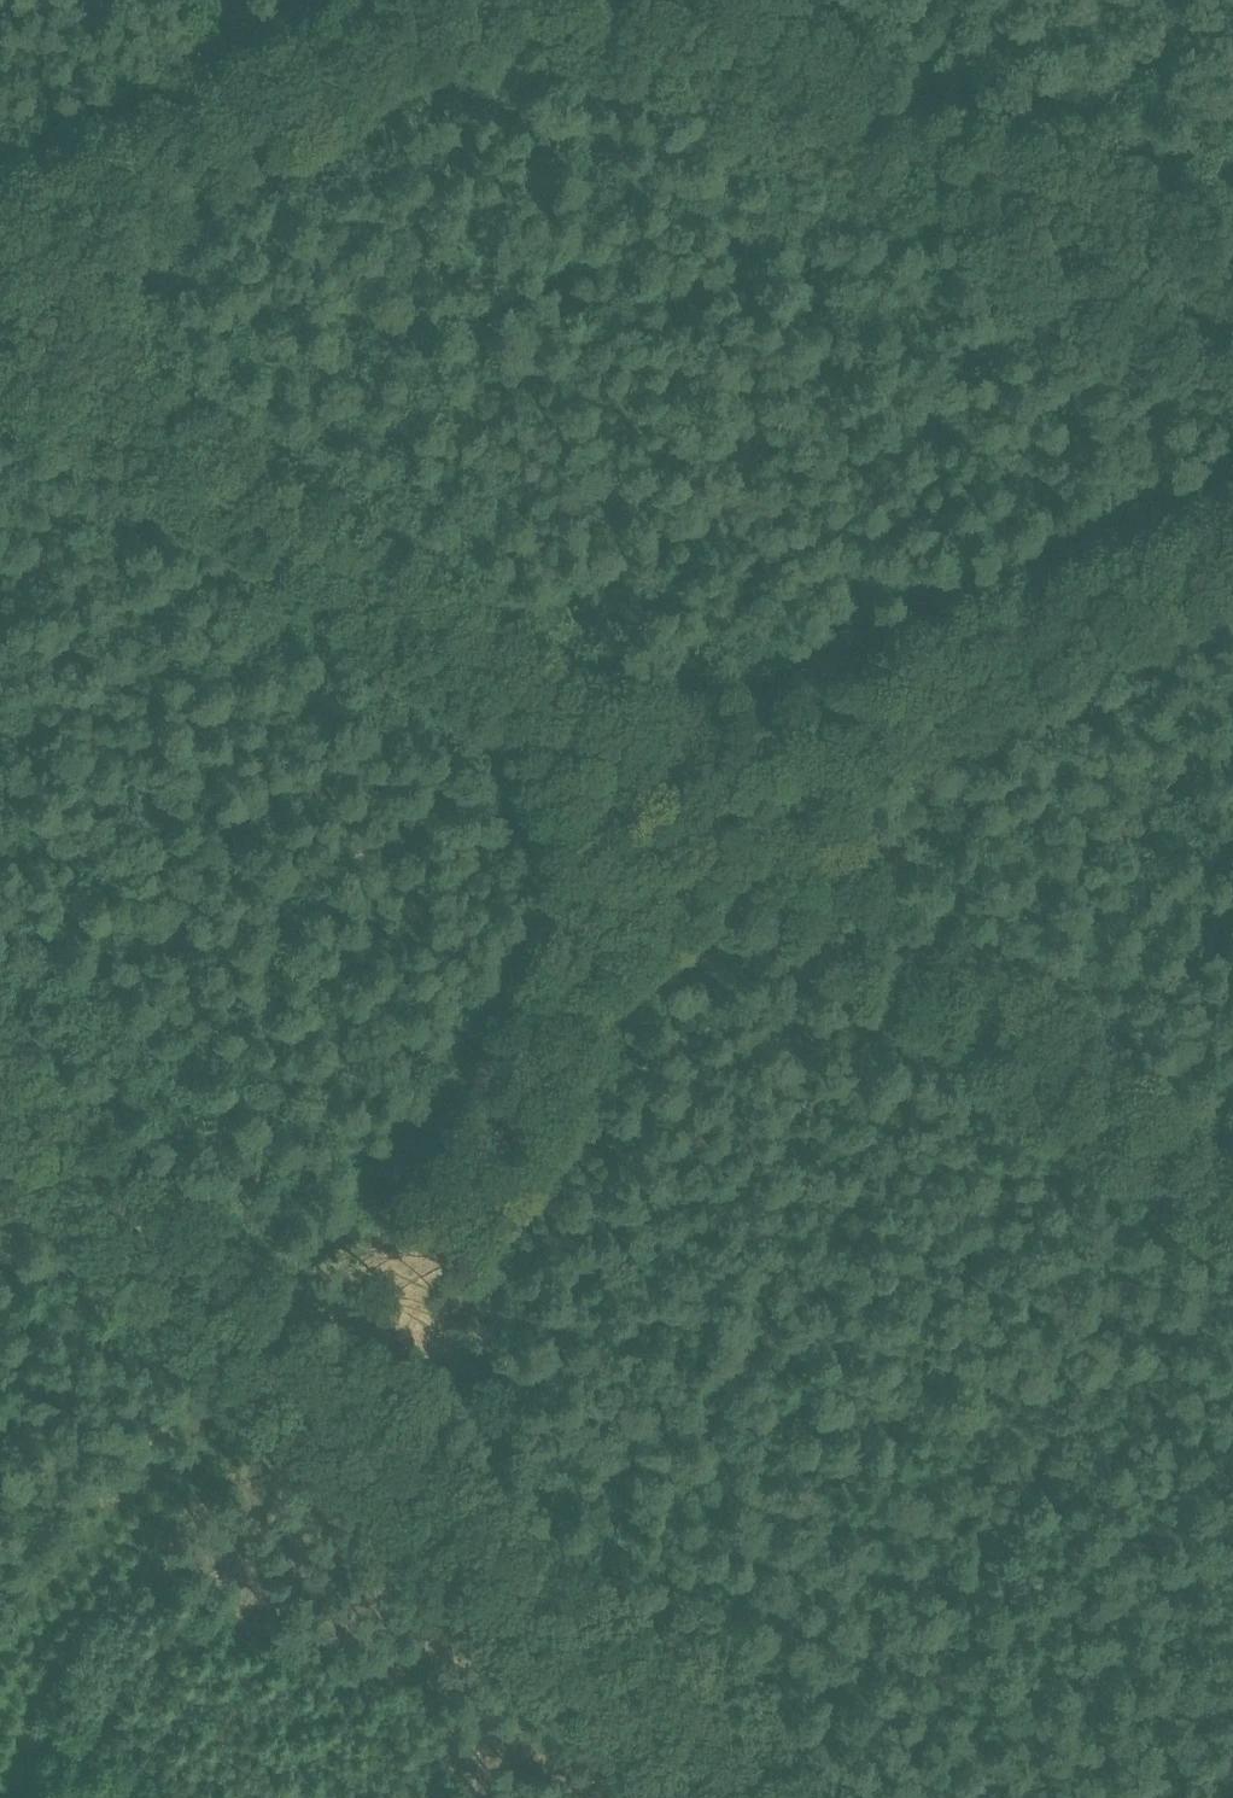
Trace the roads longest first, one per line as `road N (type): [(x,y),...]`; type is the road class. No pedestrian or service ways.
road 1 (track): [(734,1797),(268,1373),(0,1110)]

